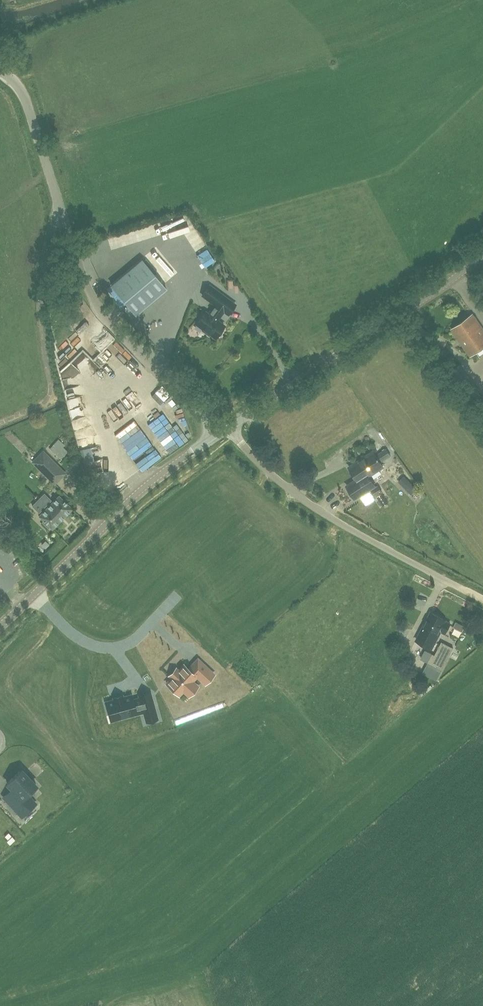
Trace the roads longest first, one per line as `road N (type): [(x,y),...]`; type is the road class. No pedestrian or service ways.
road 1 (unclassified): [(0,72),(27,100),(95,299),(219,434)]
road 2 (tertiary): [(229,427),(482,254)]
road 3 (tertiary): [(0,626),(135,496),(219,434)]
road 4 (residential): [(458,588),(298,497),(229,427)]
road 5 (track): [(11,80),(18,70),(13,32),(107,0)]

